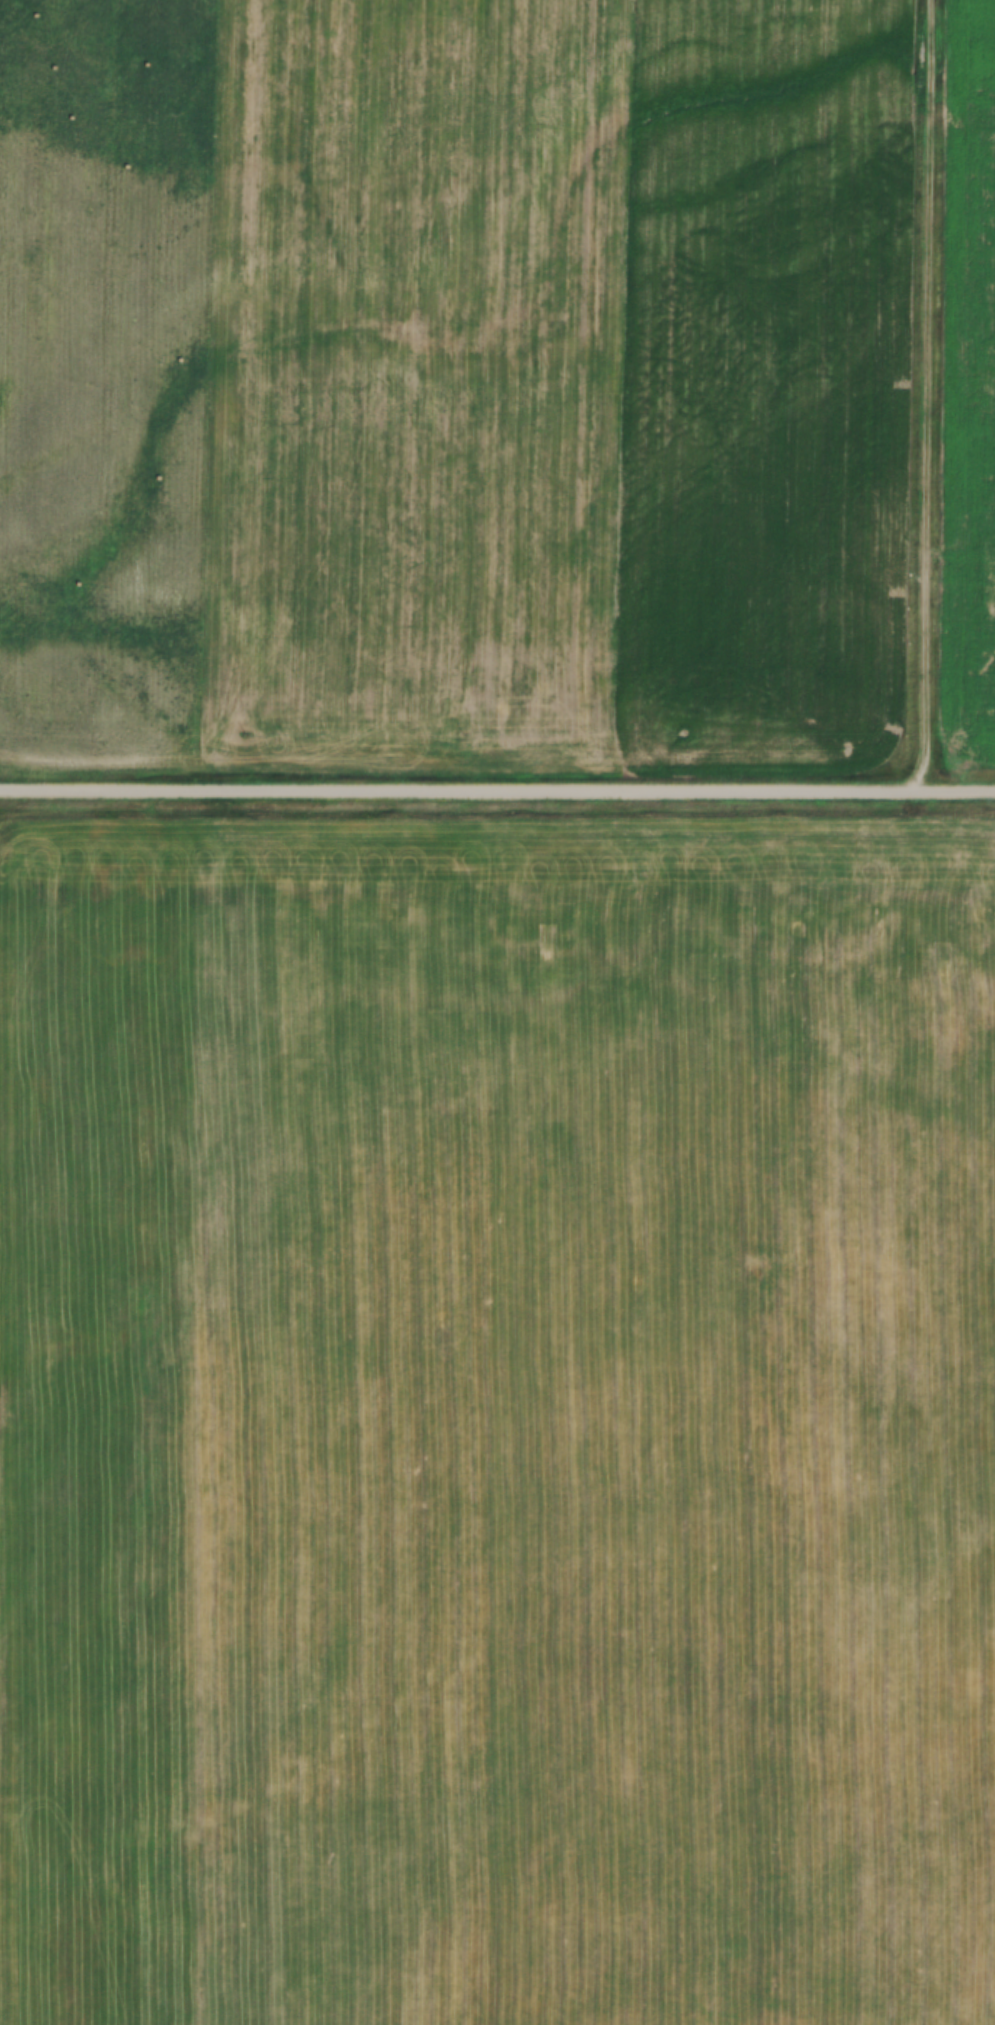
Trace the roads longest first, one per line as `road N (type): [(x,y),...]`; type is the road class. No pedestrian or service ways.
road 1 (residential): [(0,795),(994,794)]
road 2 (track): [(913,794),(924,751),(930,0)]

